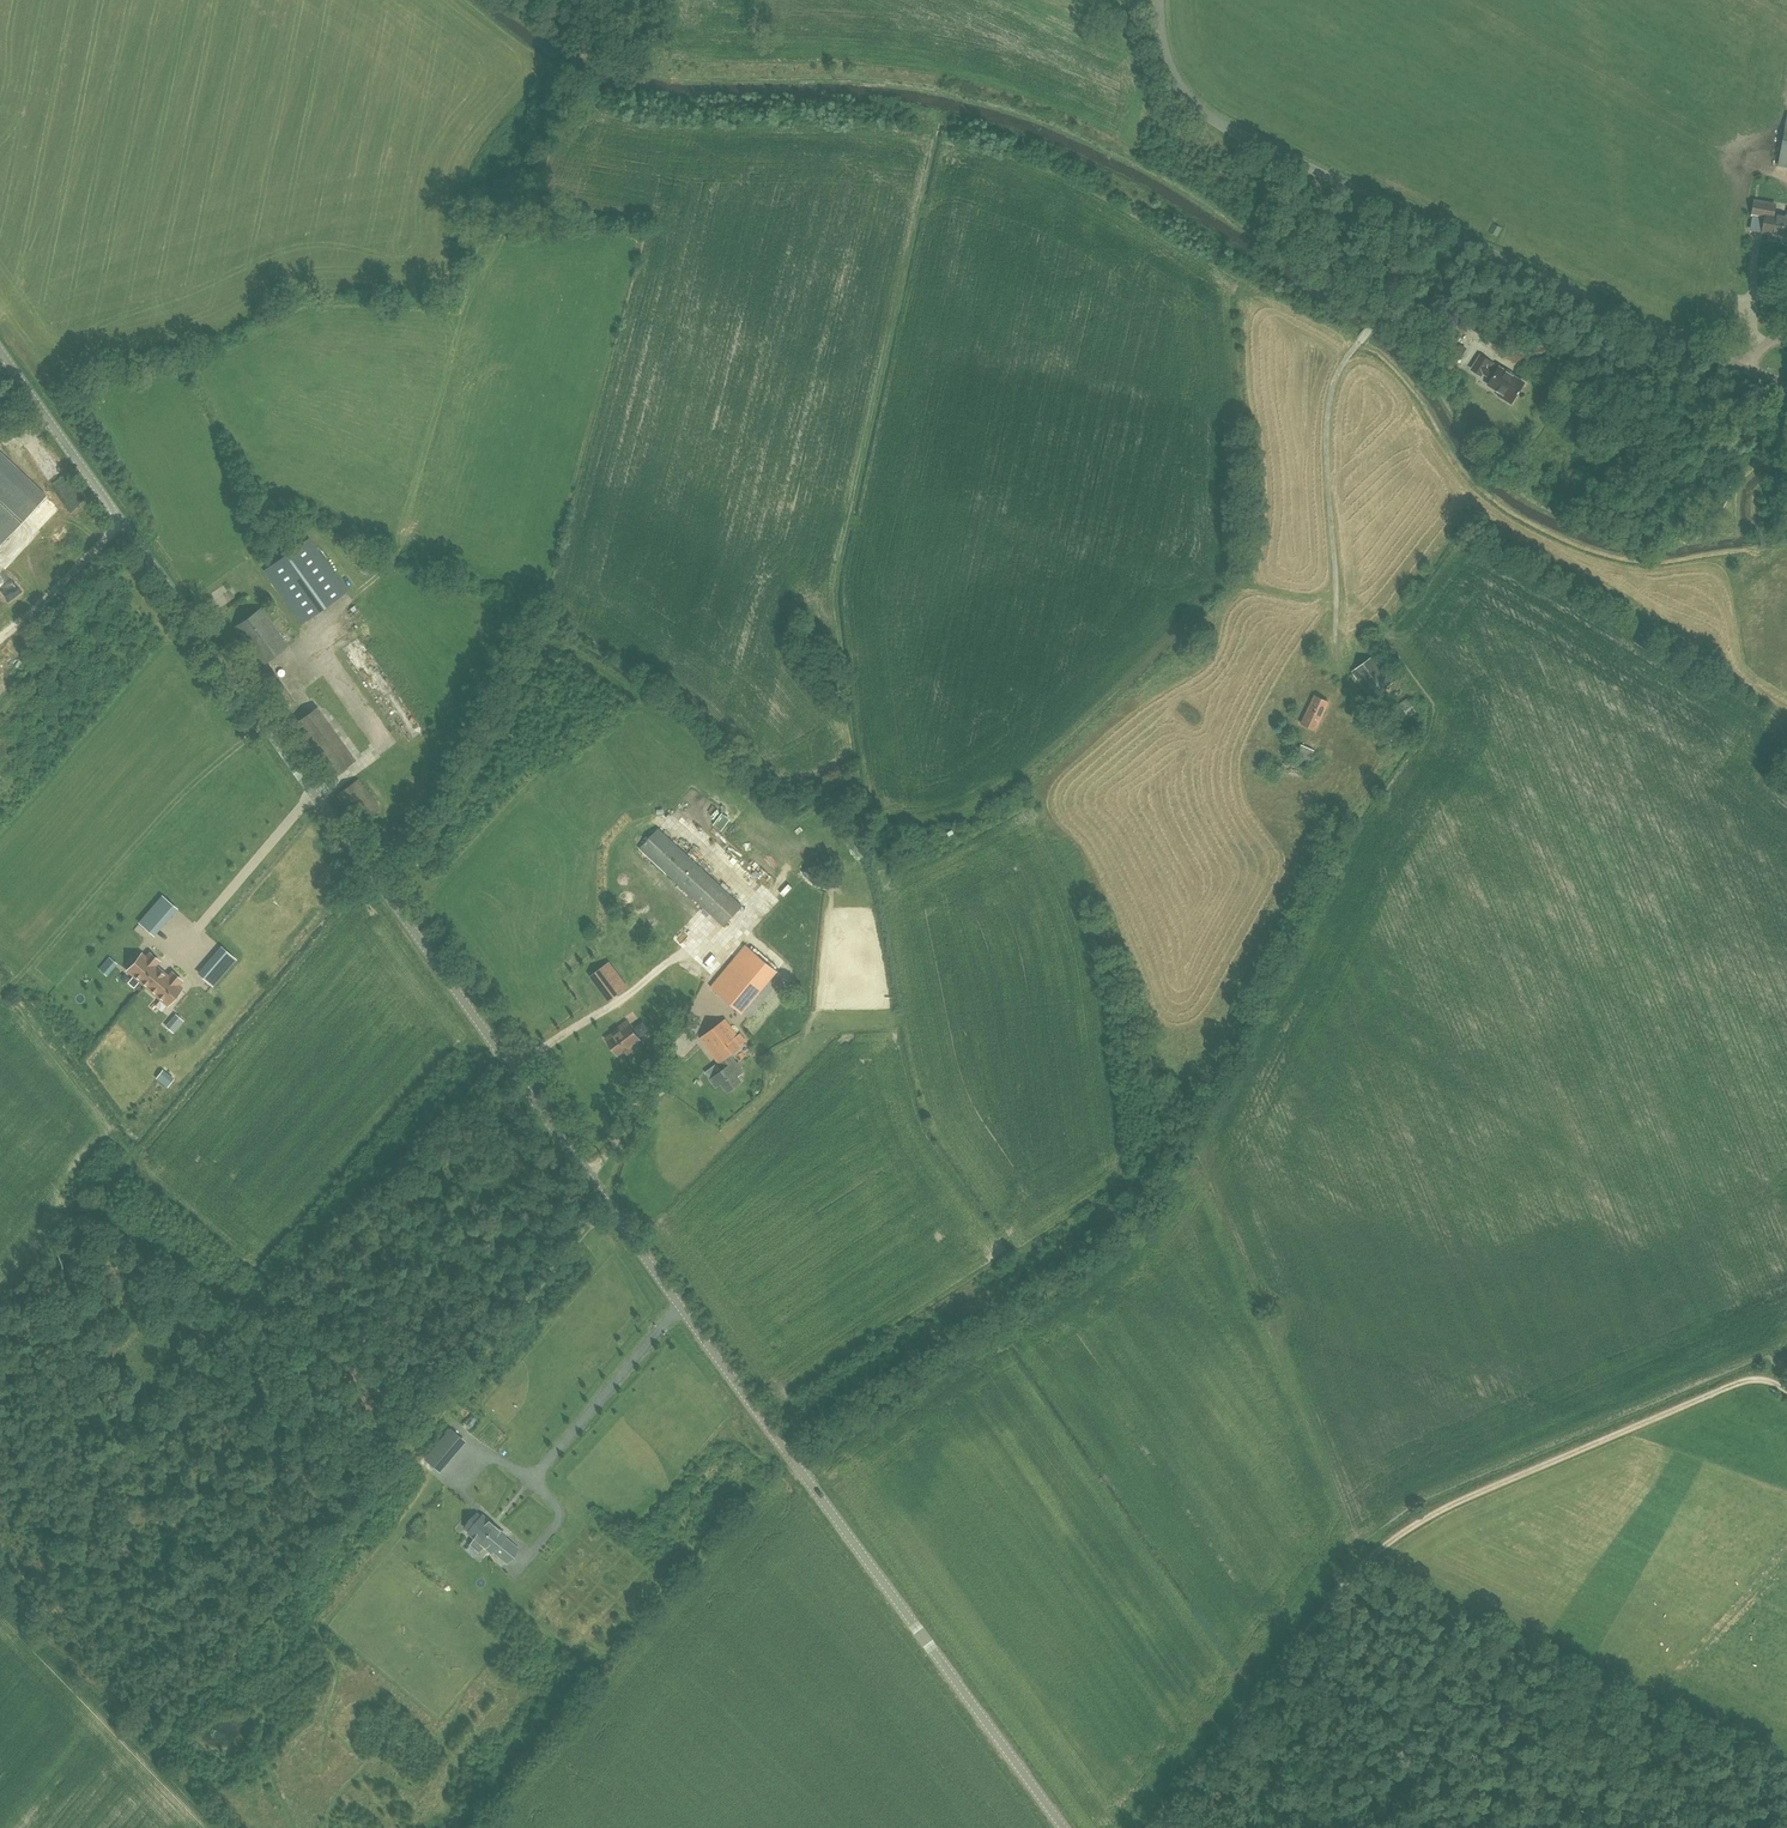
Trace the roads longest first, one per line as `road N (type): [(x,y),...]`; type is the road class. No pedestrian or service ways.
road 1 (unclassified): [(1065,1827),(604,1199),(0,345)]
road 2 (unclassified): [(1786,383),(1221,125),(1184,92),(1170,65),(1159,0)]
road 3 (track): [(96,1221),(226,1301),(248,1301),(504,1059)]
road 4 (track): [(0,994),(196,783),(266,722)]
road 5 (track): [(604,1199),(414,1427)]
road 6 (track): [(121,521),(0,640)]

